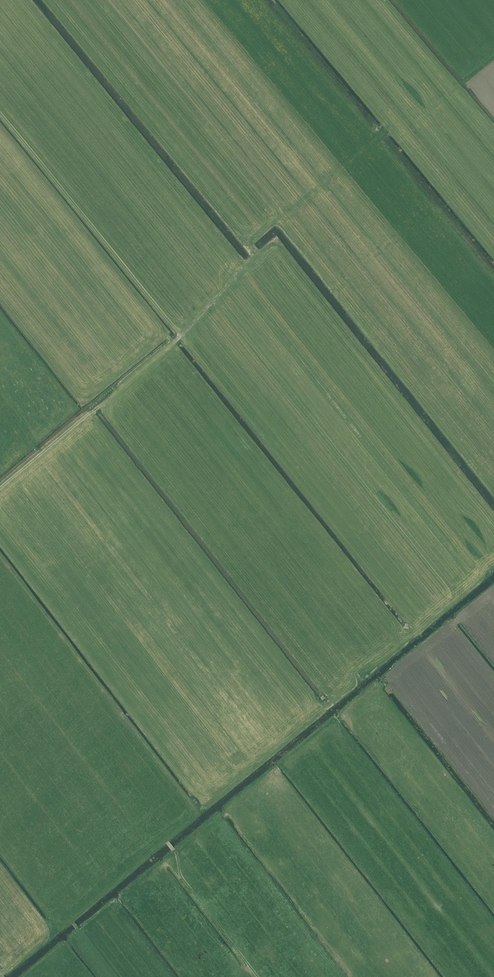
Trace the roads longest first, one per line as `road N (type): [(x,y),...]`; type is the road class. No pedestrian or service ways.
road 1 (track): [(257,976),(182,878),(167,843)]

